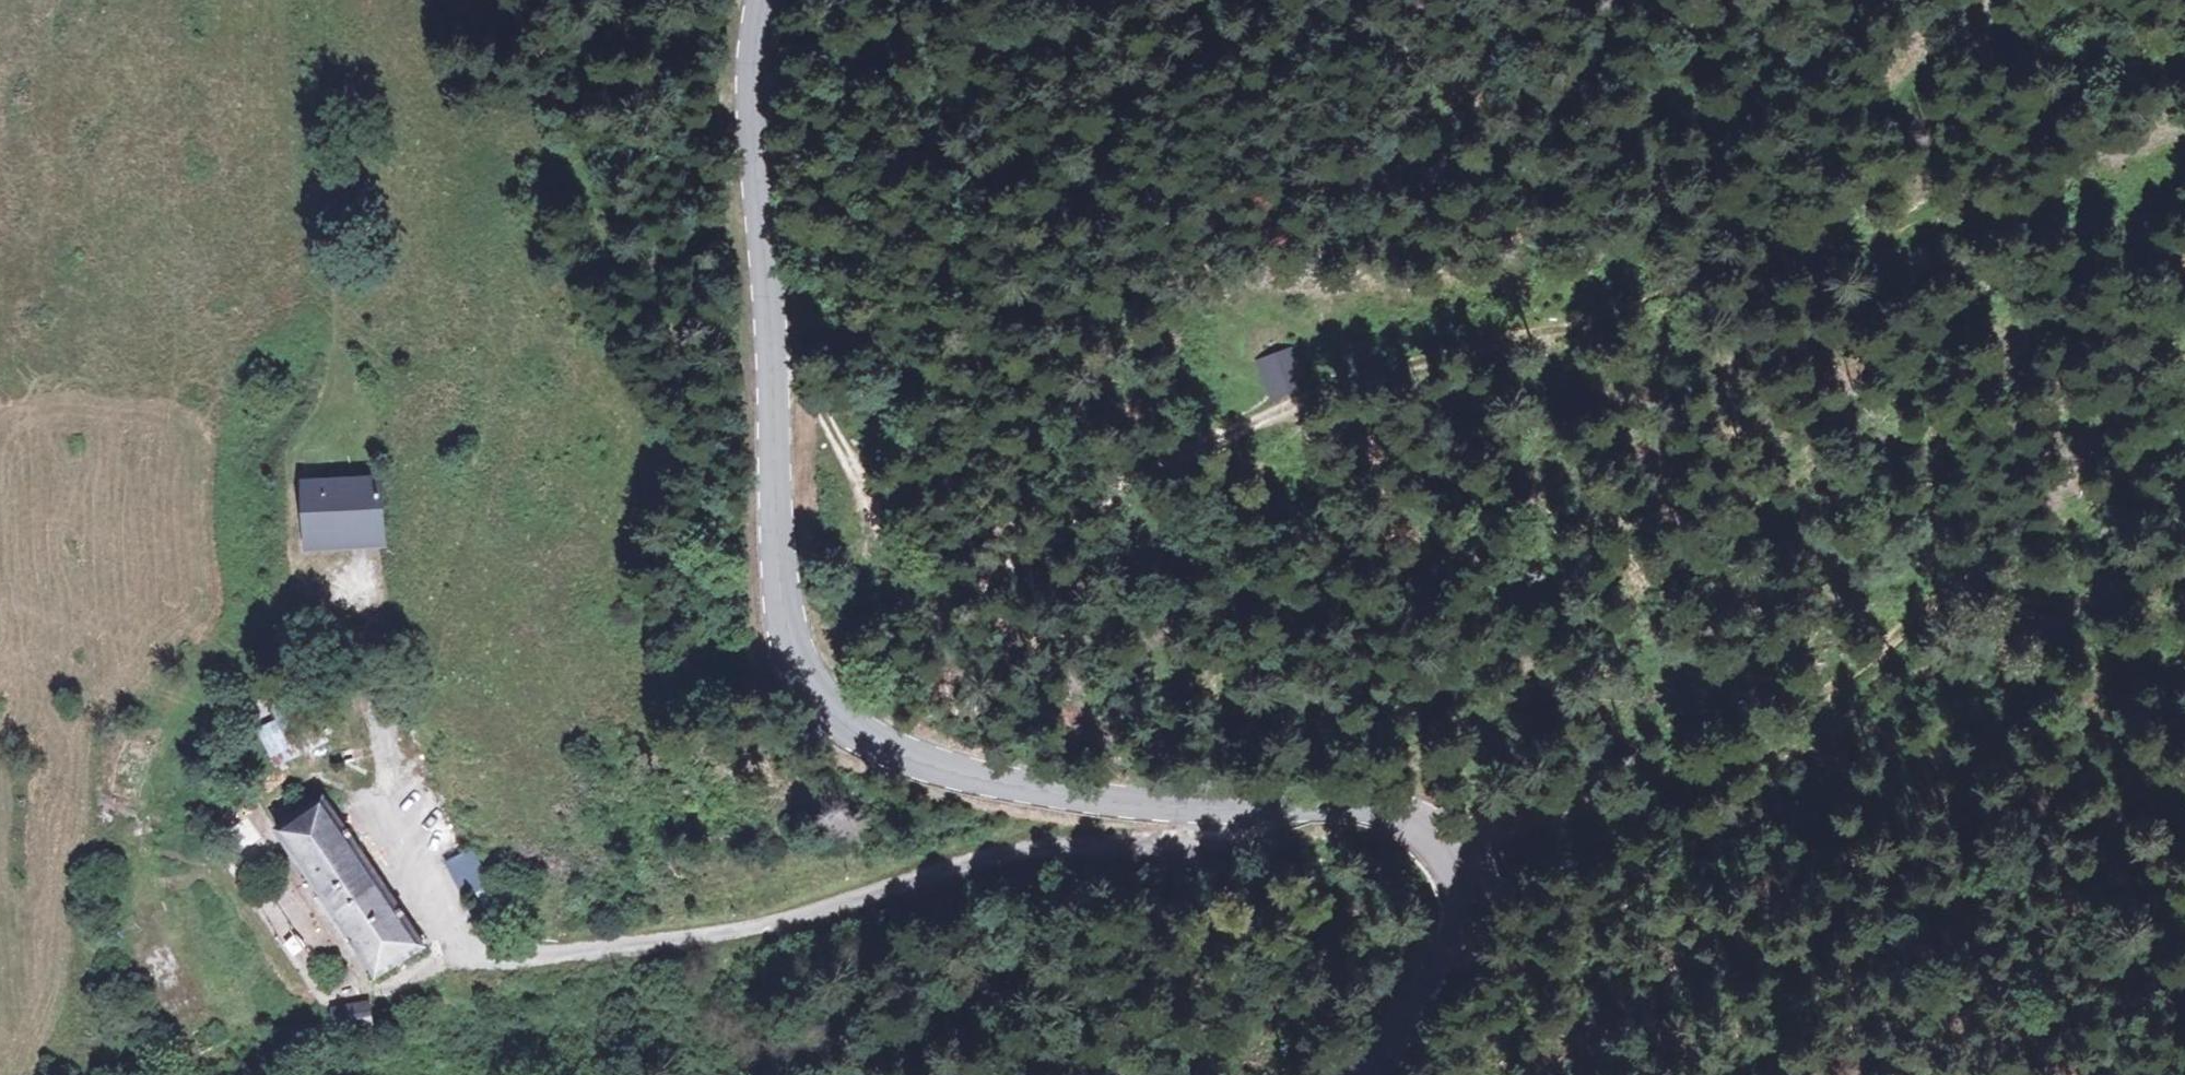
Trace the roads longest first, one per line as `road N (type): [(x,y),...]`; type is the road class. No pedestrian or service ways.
road 1 (secondary): [(773,0),(766,74),(783,621),(818,713),(854,743),(908,768),(993,792),(1084,806),(1384,827),(1427,845),(1448,905),(1447,953),(1381,1074)]

